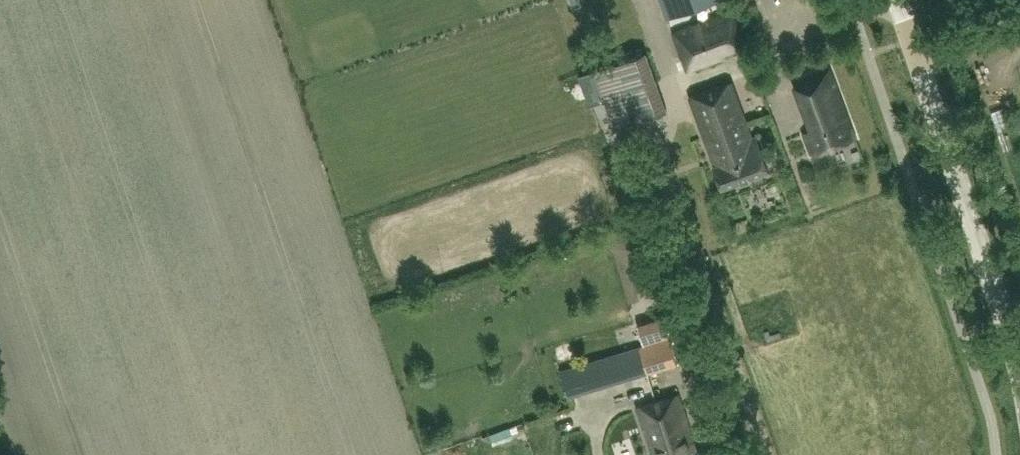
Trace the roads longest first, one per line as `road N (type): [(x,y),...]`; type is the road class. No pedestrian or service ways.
road 1 (tertiary): [(1019,382),(911,42)]

